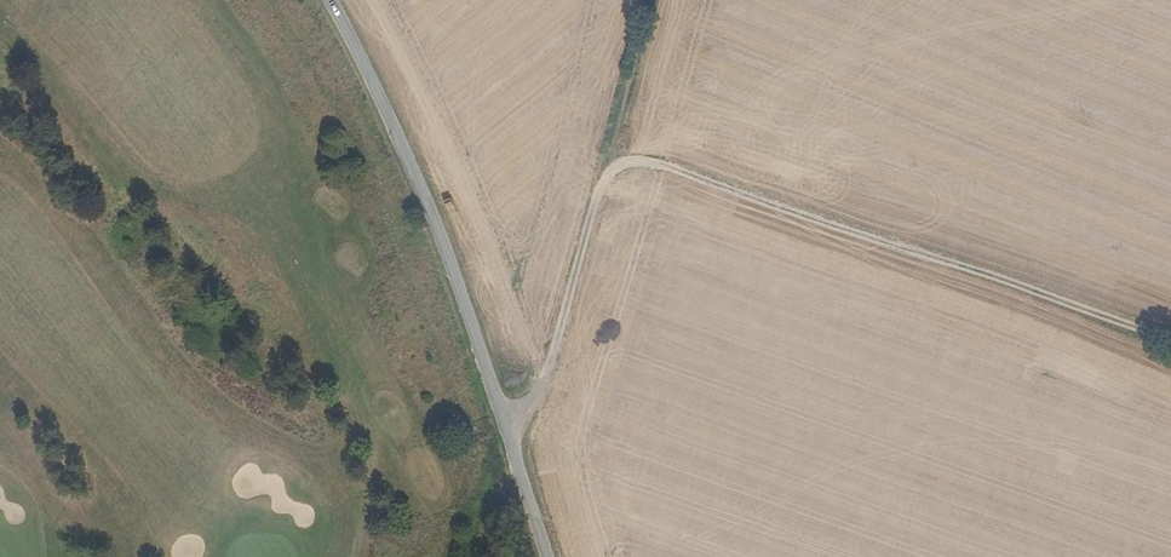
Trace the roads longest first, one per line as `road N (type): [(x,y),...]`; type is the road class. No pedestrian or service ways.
road 1 (unclassified): [(552,556),(524,448),(356,33),(336,0)]
road 2 (track): [(359,556),(356,513),(317,393),(297,145),(274,90),(210,0)]
road 3 (track): [(616,172),(649,165),(1170,343)]
road 4 (track): [(465,556),(516,429),(544,383),(598,196),(616,172)]
road 5 (track): [(616,172),(646,0)]

